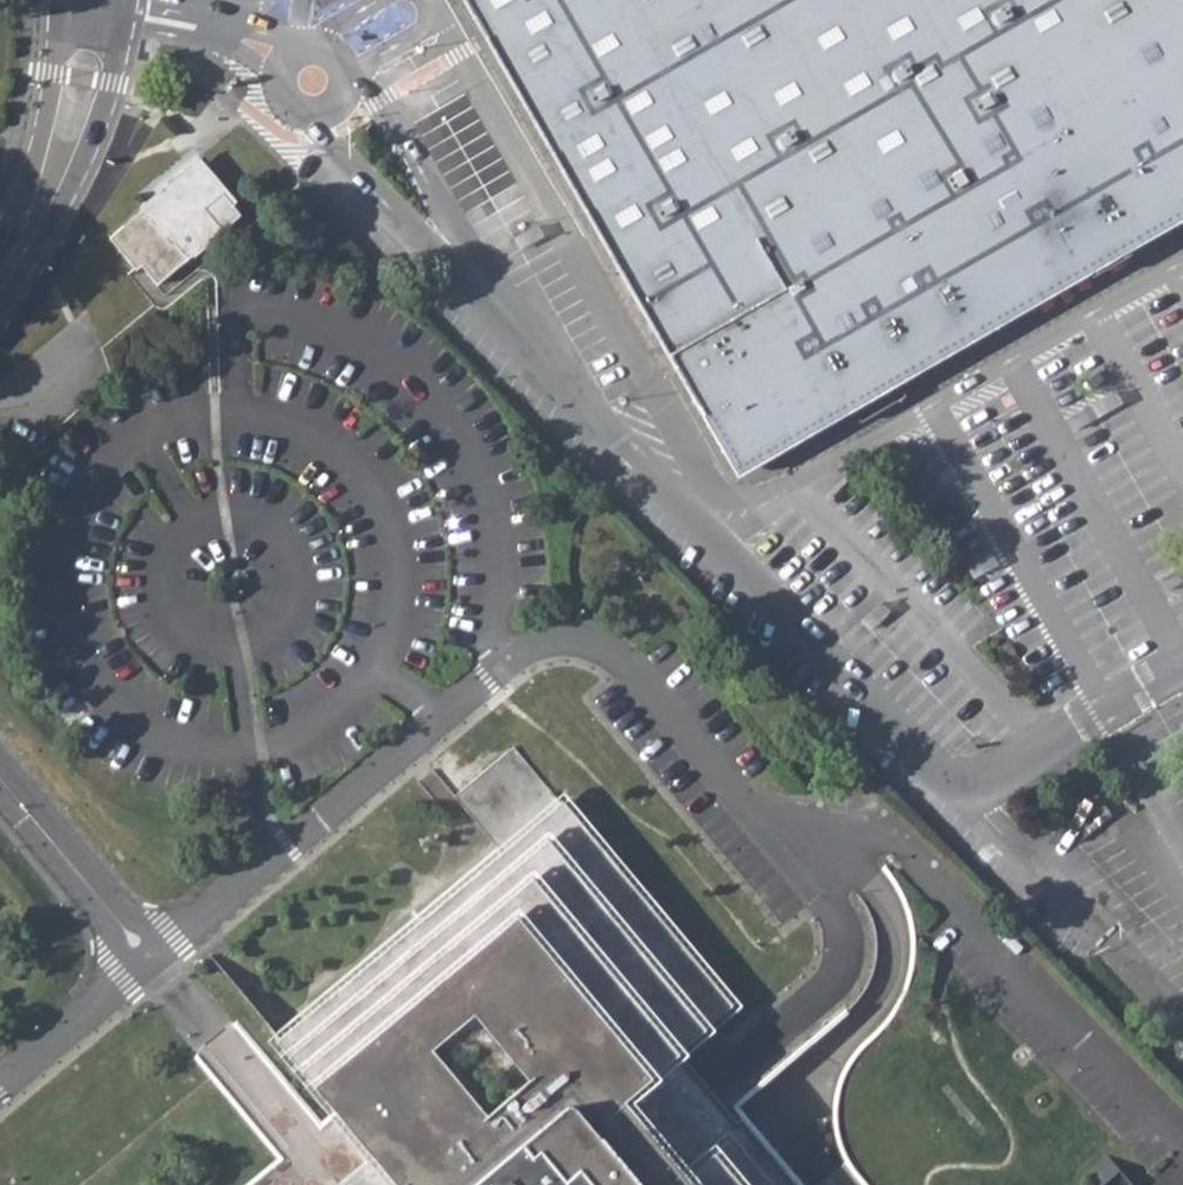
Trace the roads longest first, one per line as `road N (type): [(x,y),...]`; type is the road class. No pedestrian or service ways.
road 1 (residential): [(0,289),(67,185),(109,83),(124,0)]
road 2 (residential): [(65,0),(36,148),(0,260)]

